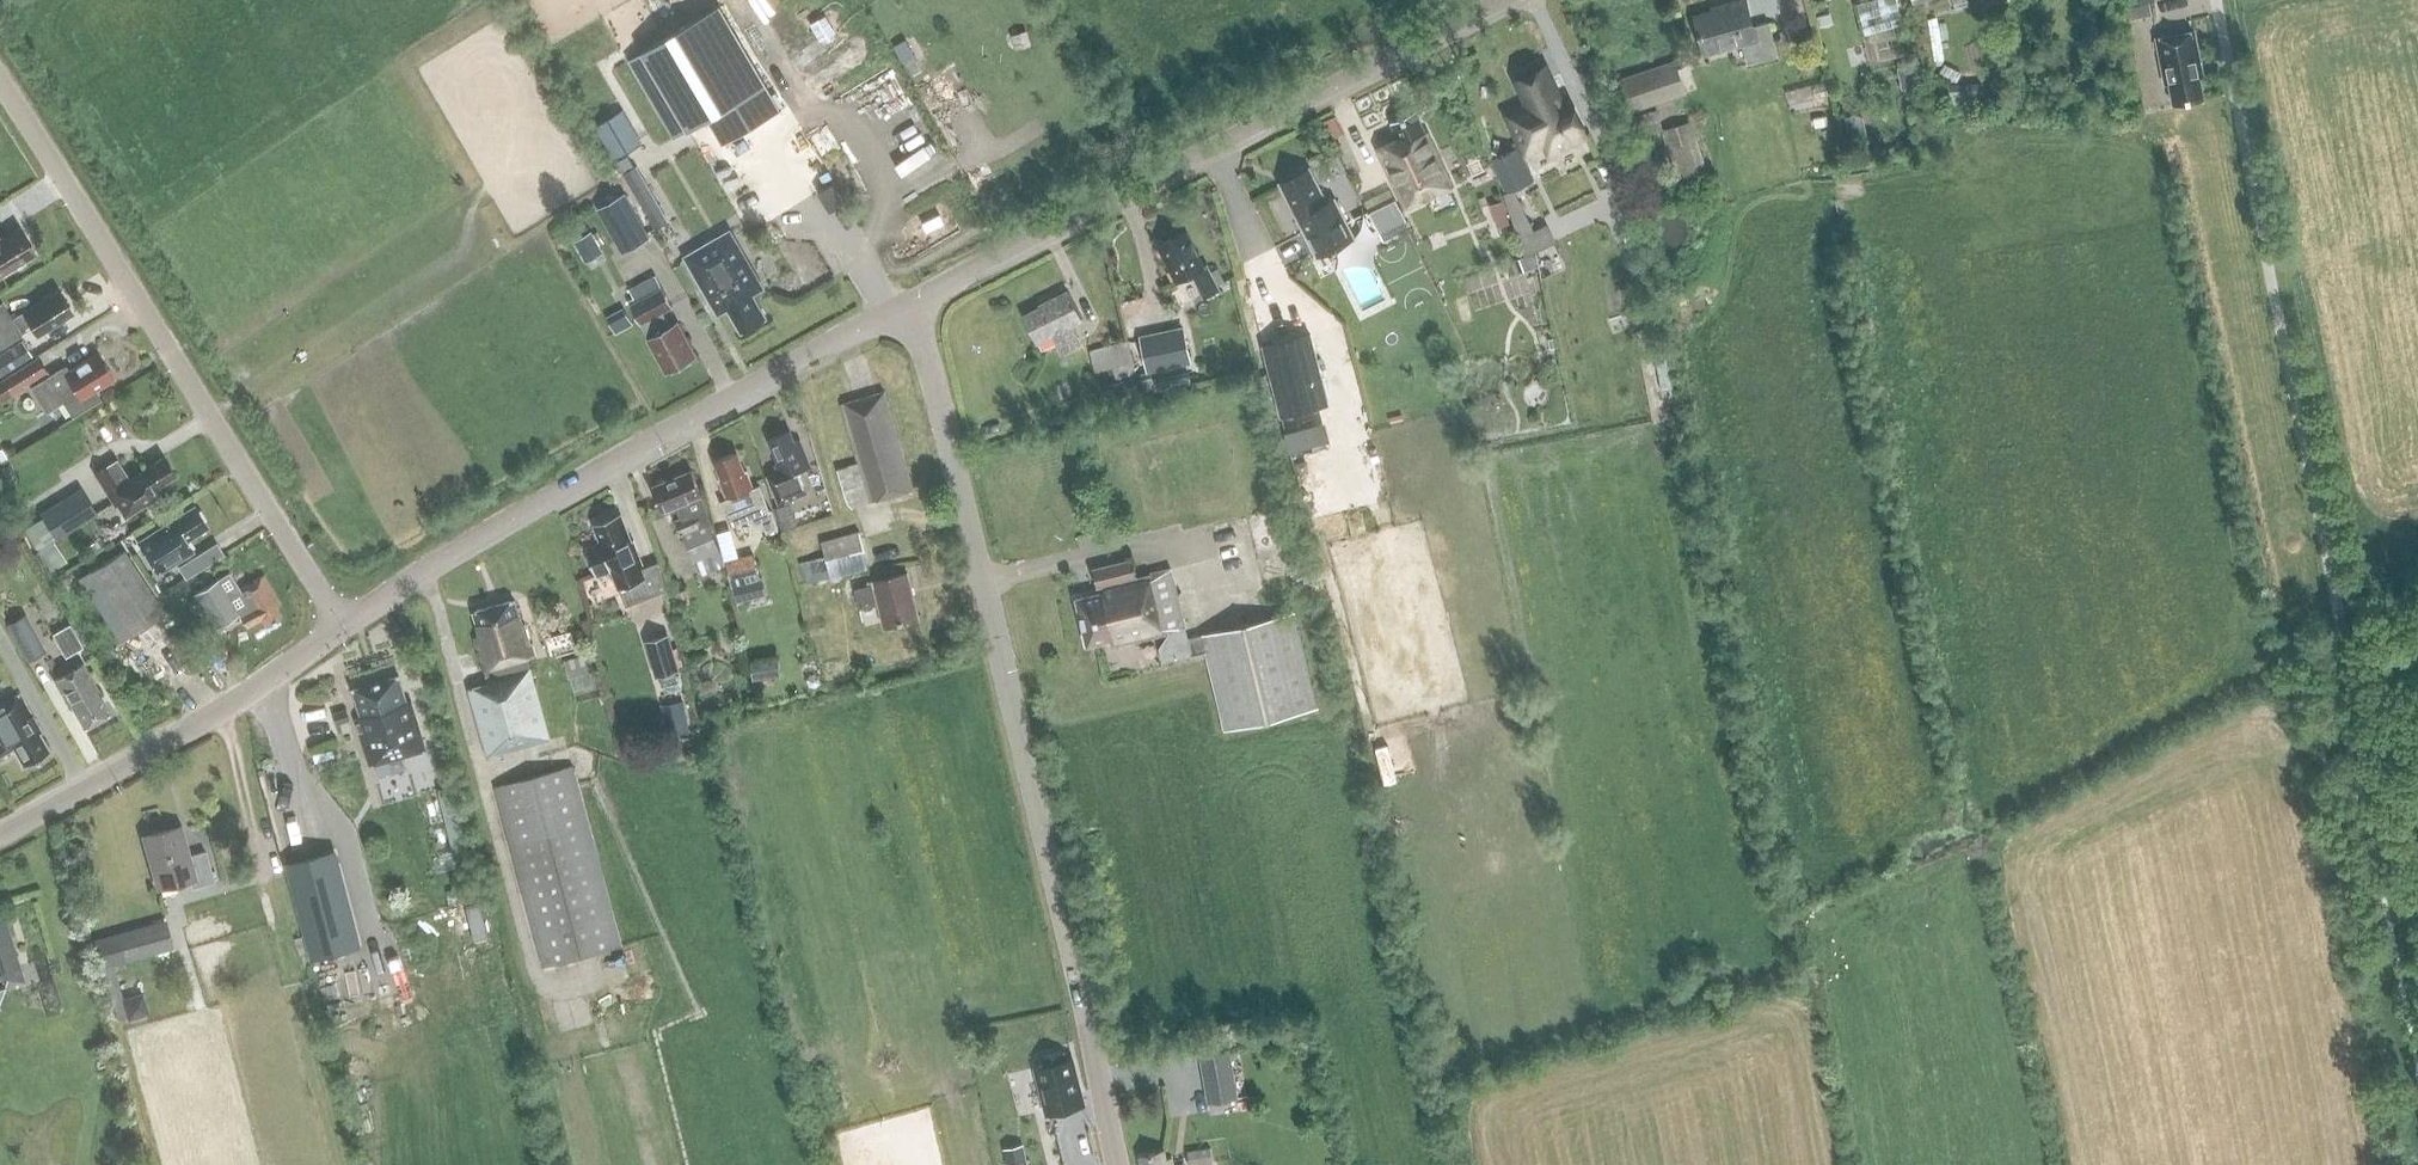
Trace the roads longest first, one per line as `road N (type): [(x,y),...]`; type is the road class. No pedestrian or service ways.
road 1 (tertiary): [(1119,1164),(911,297)]
road 2 (tertiary): [(911,297),(1505,0)]
road 3 (unclassified): [(343,625),(449,551),(911,297)]
road 4 (unclassified): [(343,625),(0,79)]
road 5 (unclassified): [(2213,0),(2335,612)]
road 6 (unclassified): [(0,834),(189,731),(343,625)]

